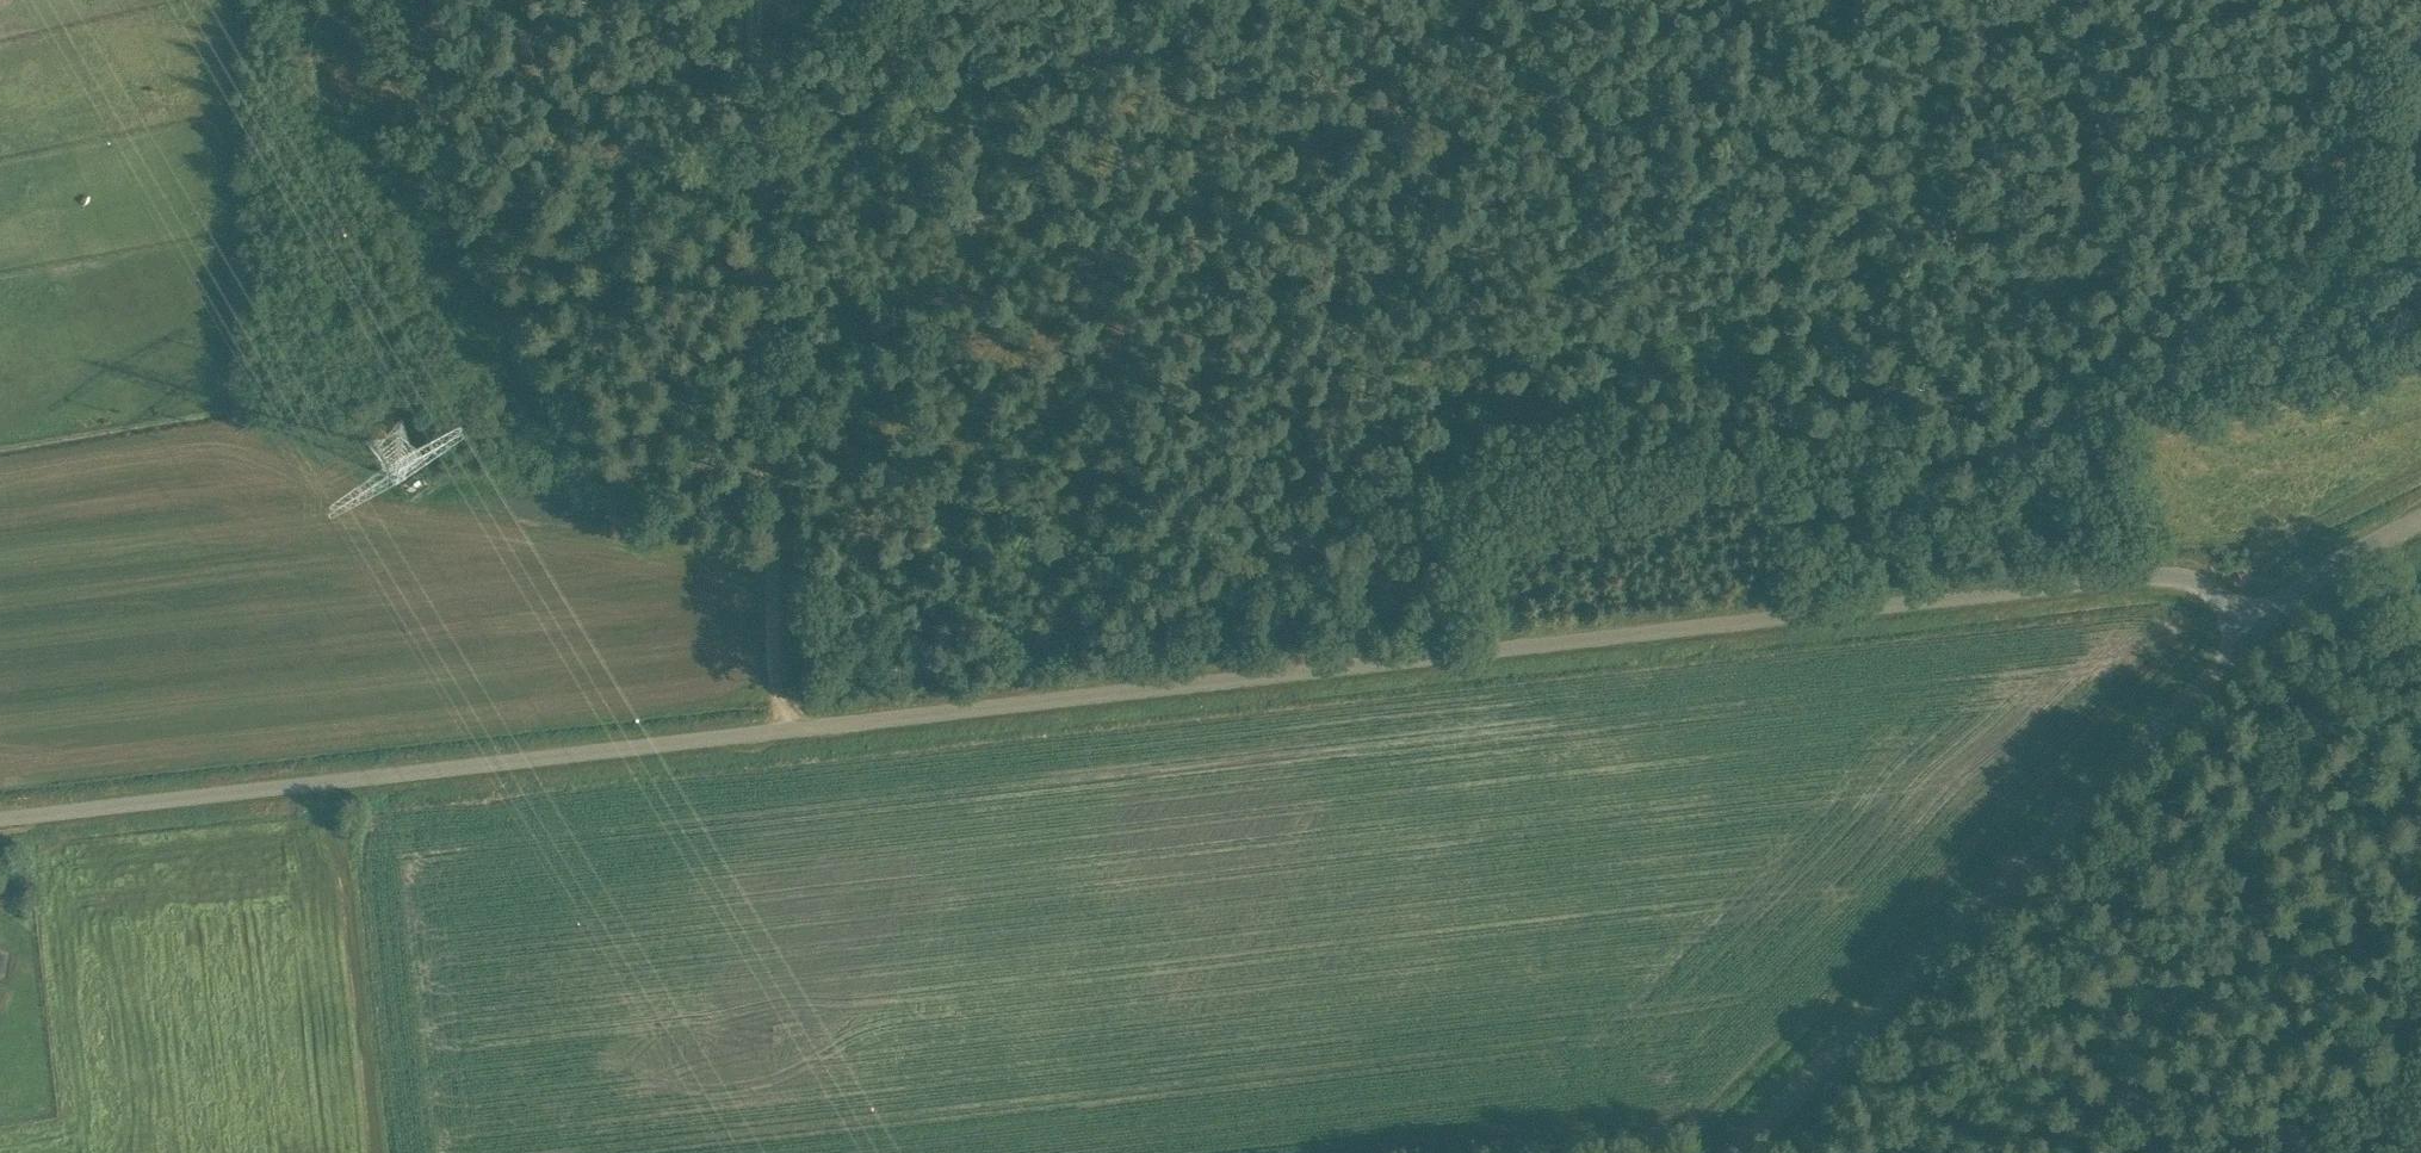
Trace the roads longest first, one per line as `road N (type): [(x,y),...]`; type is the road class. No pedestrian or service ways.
road 1 (unclassified): [(0,821),(1813,623),(2100,578),(2205,586),(2253,619)]
road 2 (unclassified): [(1729,1152),(2253,619)]
road 3 (track): [(754,0),(773,686),(788,734)]
road 4 (unclassified): [(2253,619),(2311,571),(2420,521)]

